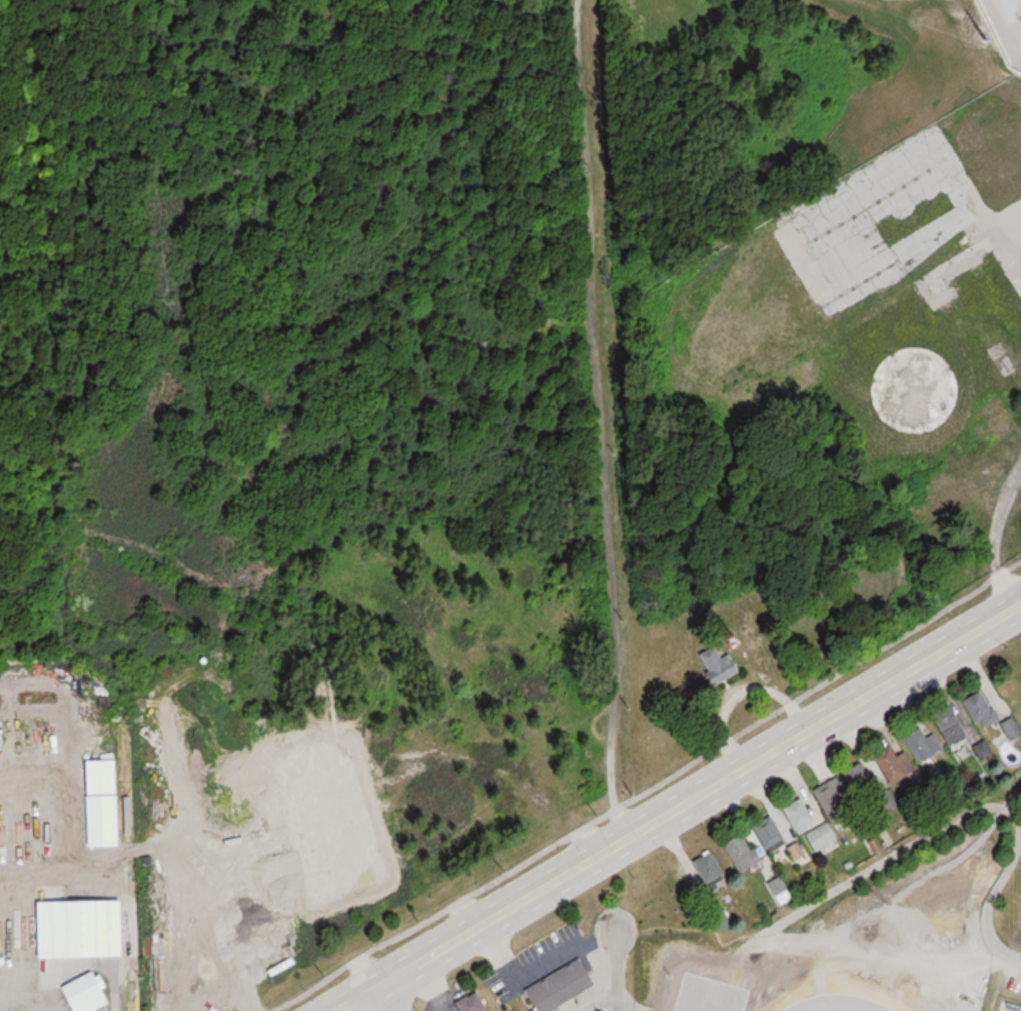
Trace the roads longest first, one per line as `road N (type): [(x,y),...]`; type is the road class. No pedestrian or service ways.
road 1 (primary): [(326,1010),(1020,605)]

